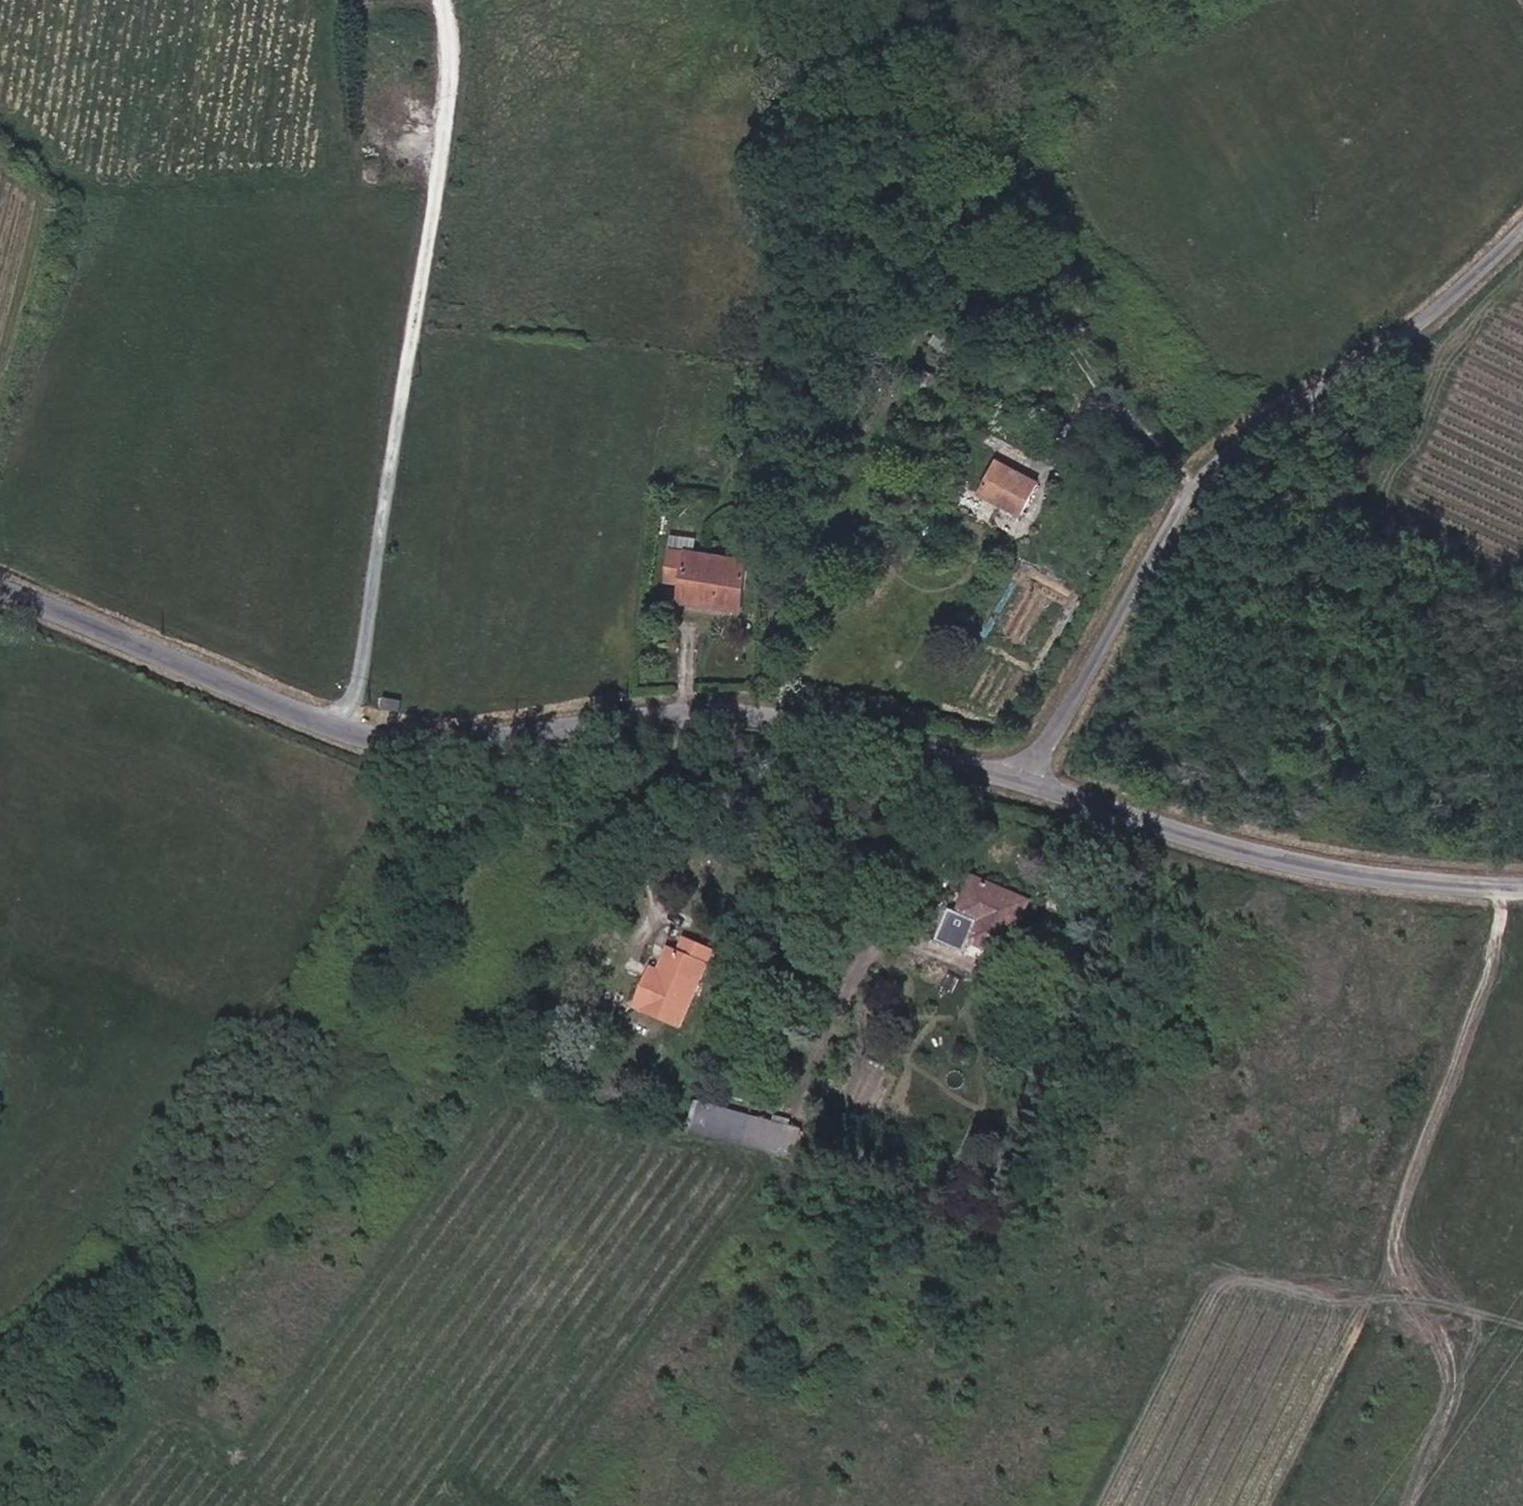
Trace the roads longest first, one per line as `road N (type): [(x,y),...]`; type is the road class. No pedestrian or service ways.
road 1 (tertiary): [(0,588),(340,727),(426,746),(661,717),(754,717),(1024,781)]
road 2 (unclassified): [(1024,781),(1073,715),(1194,493),(1236,444),(1377,358),(1522,232)]
road 3 (tertiary): [(1024,781),(1195,836),(1379,878),(1522,885)]

